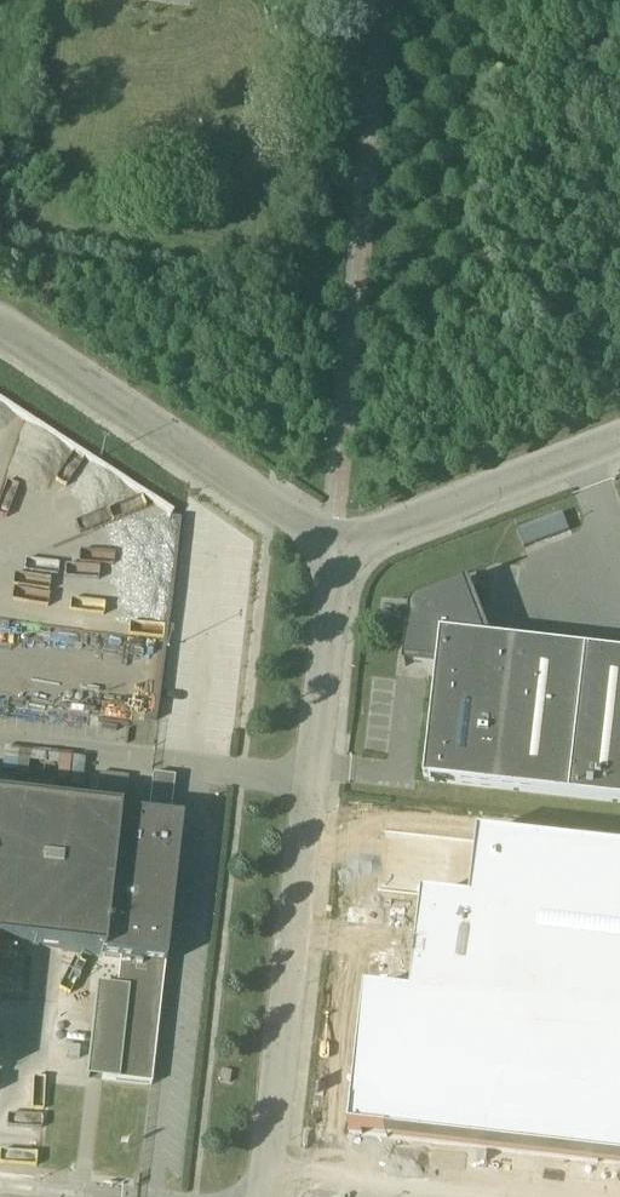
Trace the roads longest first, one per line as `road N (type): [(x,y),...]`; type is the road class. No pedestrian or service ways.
road 1 (unclassified): [(336,552),(265,1196)]
road 2 (unclassified): [(336,552),(0,325)]
road 3 (unclassified): [(619,441),(336,552)]

